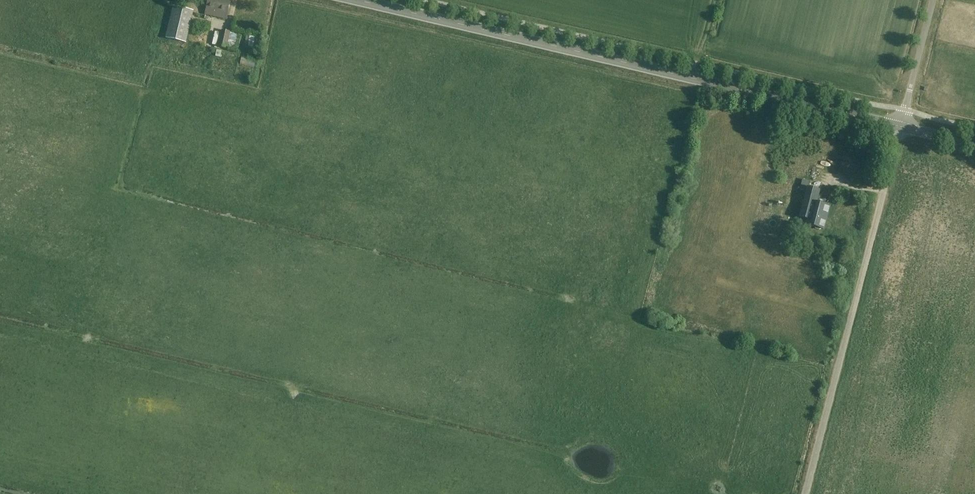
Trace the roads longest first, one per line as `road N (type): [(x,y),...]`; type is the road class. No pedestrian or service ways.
road 1 (tertiary): [(900,126),(355,0)]
road 2 (unclassified): [(805,493),(900,126)]
road 3 (unclassified): [(900,126),(933,0)]

